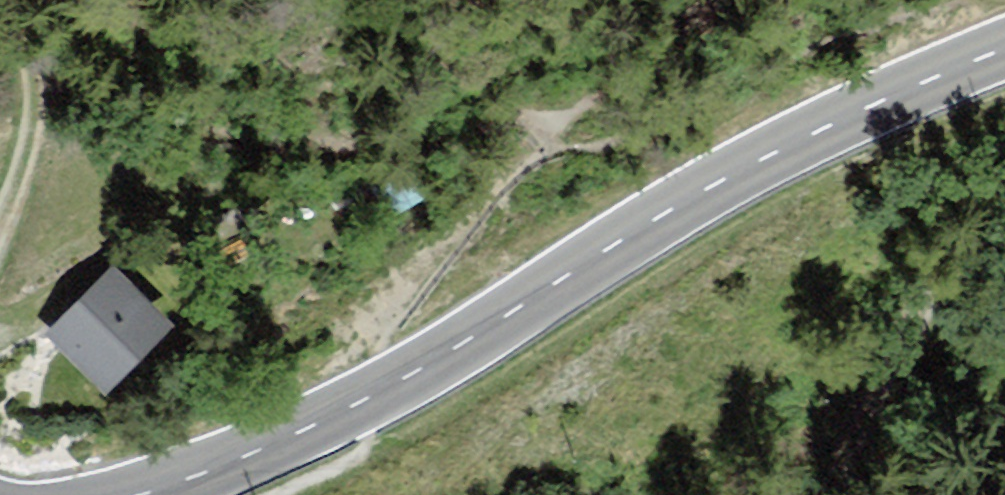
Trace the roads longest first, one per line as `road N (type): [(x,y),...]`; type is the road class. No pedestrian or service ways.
road 1 (tertiary): [(142,494),(282,451),(406,390),(806,138),(1004,58)]
road 2 (track): [(826,494),(962,210),(1004,177)]
road 3 (track): [(39,93),(0,217)]

